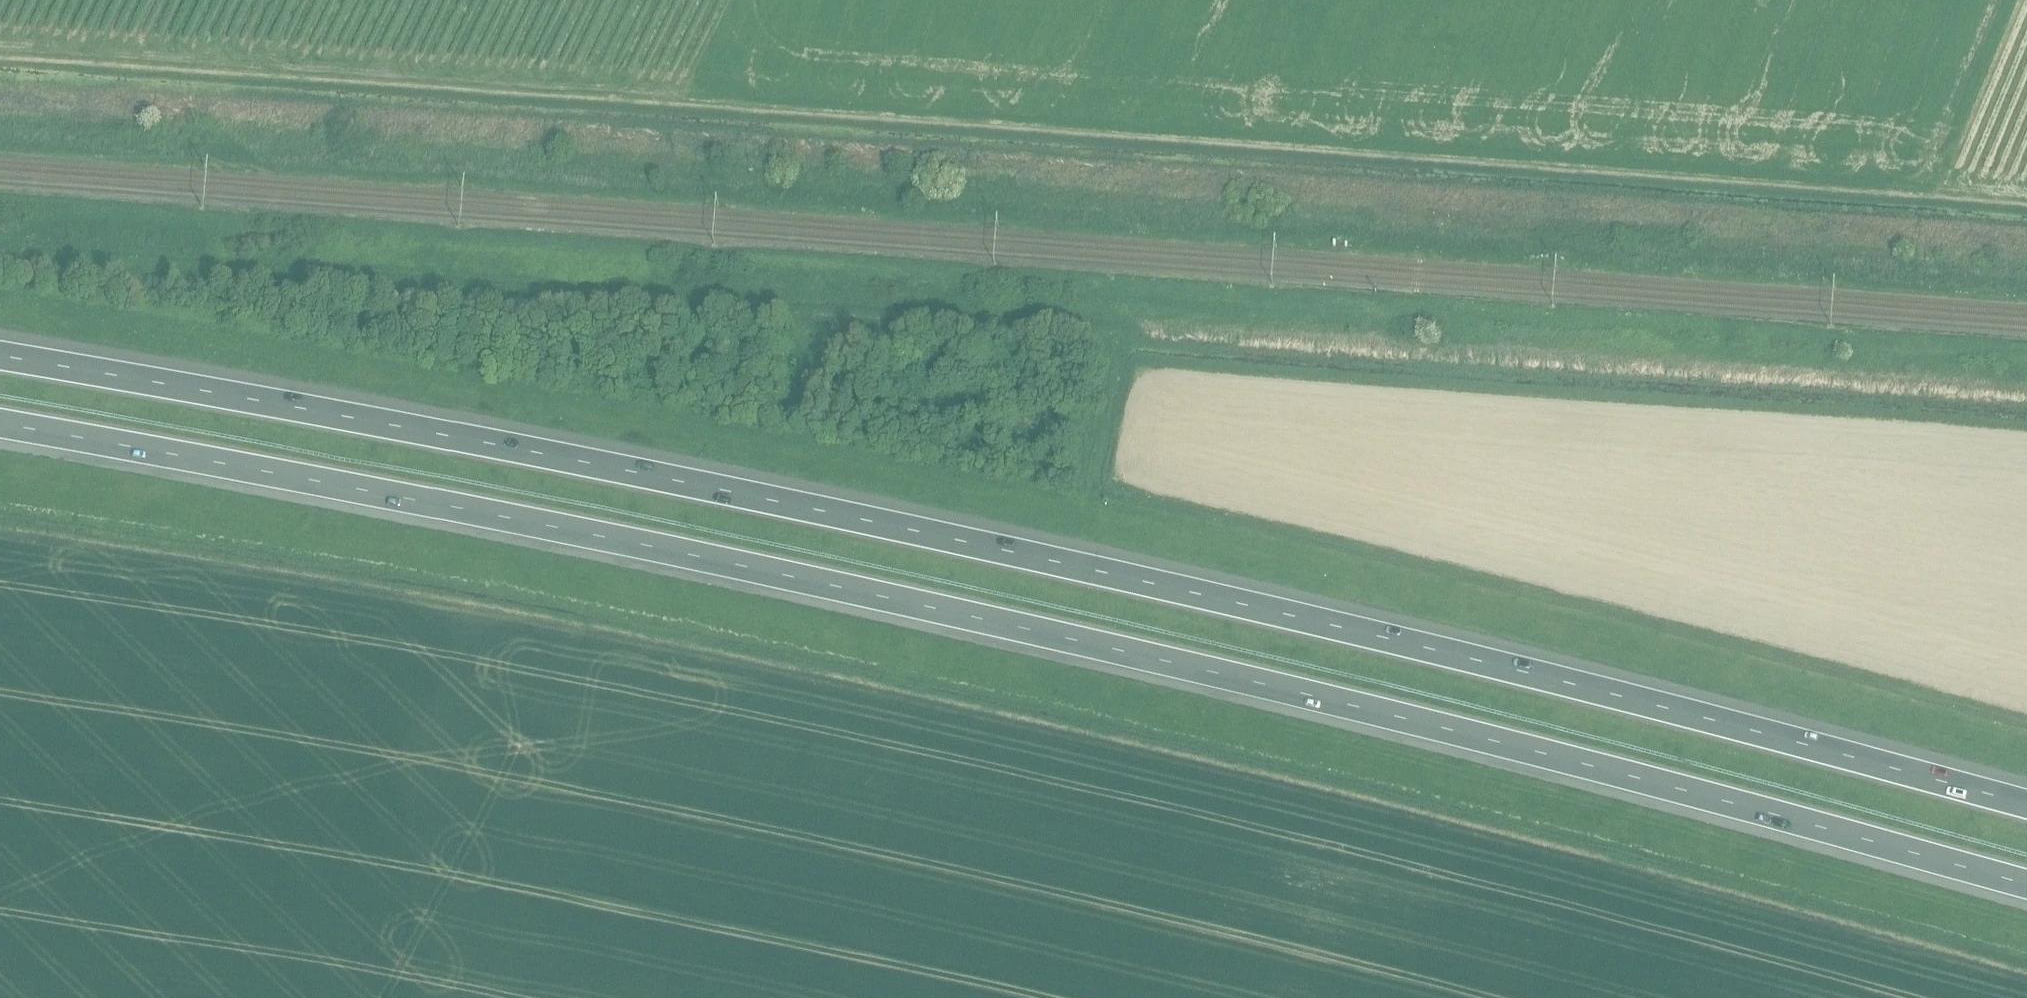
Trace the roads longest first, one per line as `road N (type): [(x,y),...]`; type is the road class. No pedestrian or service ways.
road 1 (motorway): [(0,421),(599,535),(1217,673),(1488,737),(2026,883)]
road 2 (motorway): [(2026,805),(1487,661),(945,536),(569,457),(0,354)]

